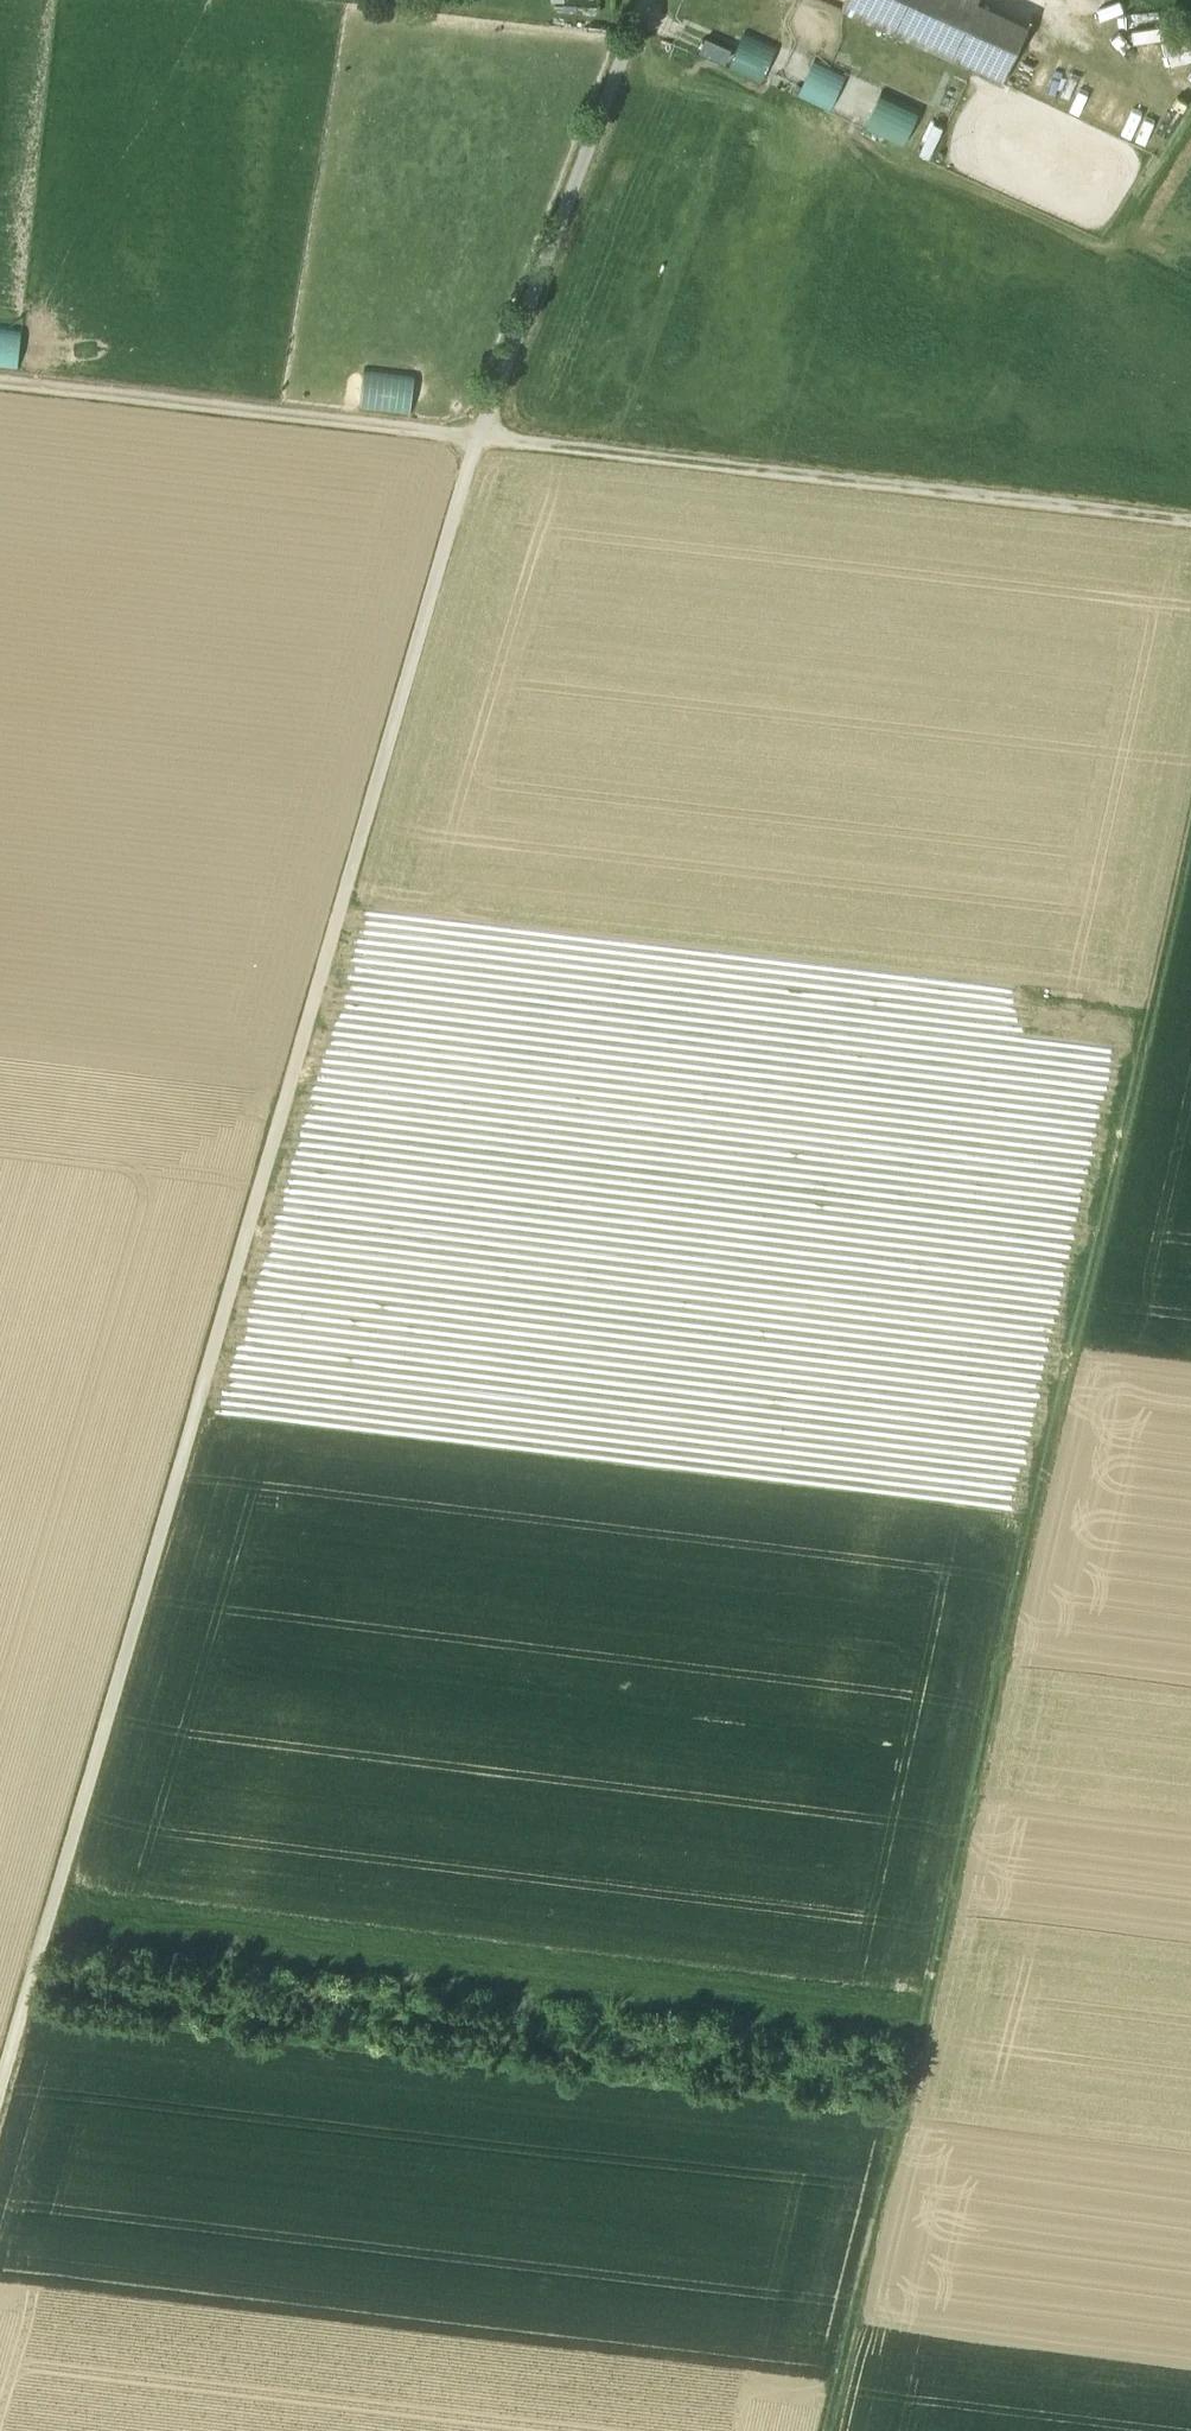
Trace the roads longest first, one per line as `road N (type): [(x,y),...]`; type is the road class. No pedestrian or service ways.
road 1 (track): [(830,2430),(1190,820)]
road 2 (track): [(0,2153),(209,1433),(337,935)]
road 3 (track): [(480,440),(1190,521)]
road 4 (track): [(480,440),(0,380)]

